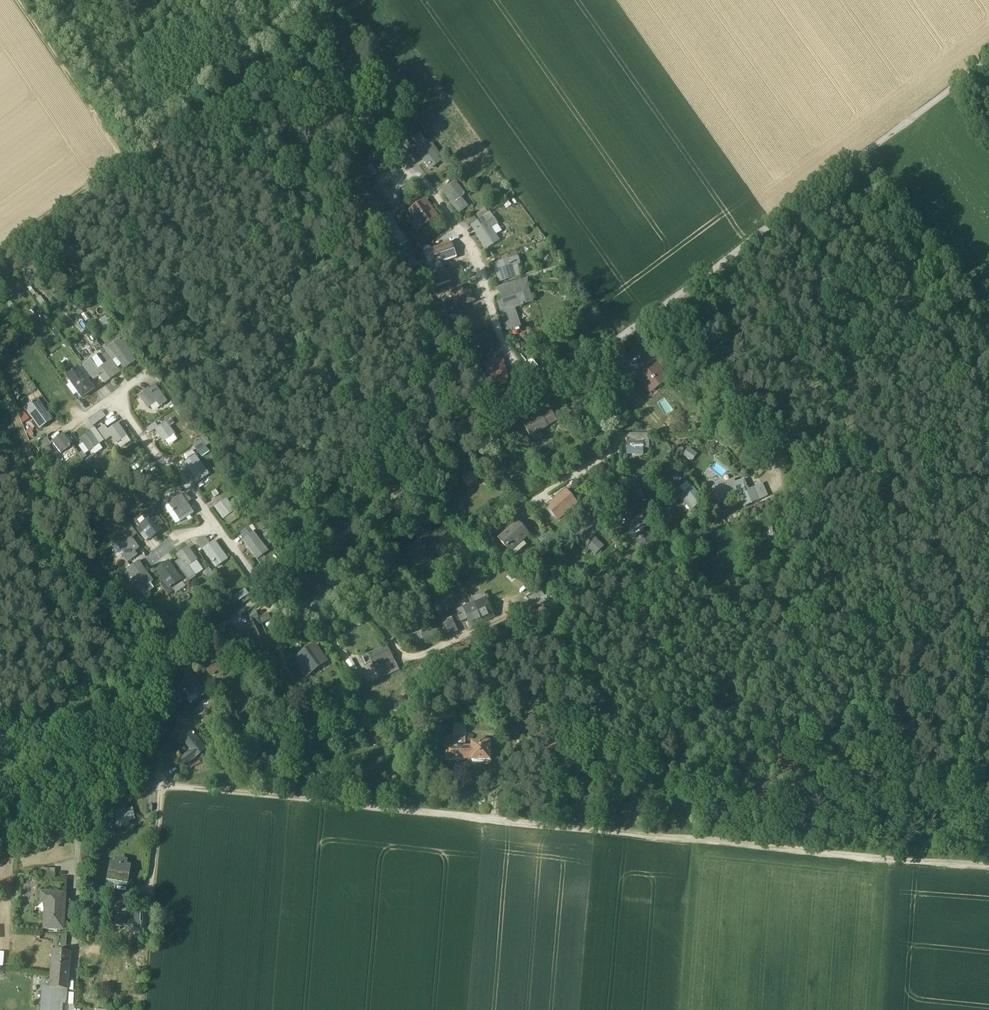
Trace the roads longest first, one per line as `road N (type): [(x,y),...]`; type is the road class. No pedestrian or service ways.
road 1 (residential): [(988,62),(135,690),(162,782)]
road 2 (track): [(988,873),(510,824)]
road 3 (track): [(0,263),(369,0)]
road 4 (track): [(135,690),(0,377)]
road 5 (track): [(139,165),(25,0)]
road 6 (unclassified): [(81,822),(73,1009)]
road 7 (track): [(135,690),(0,795)]

